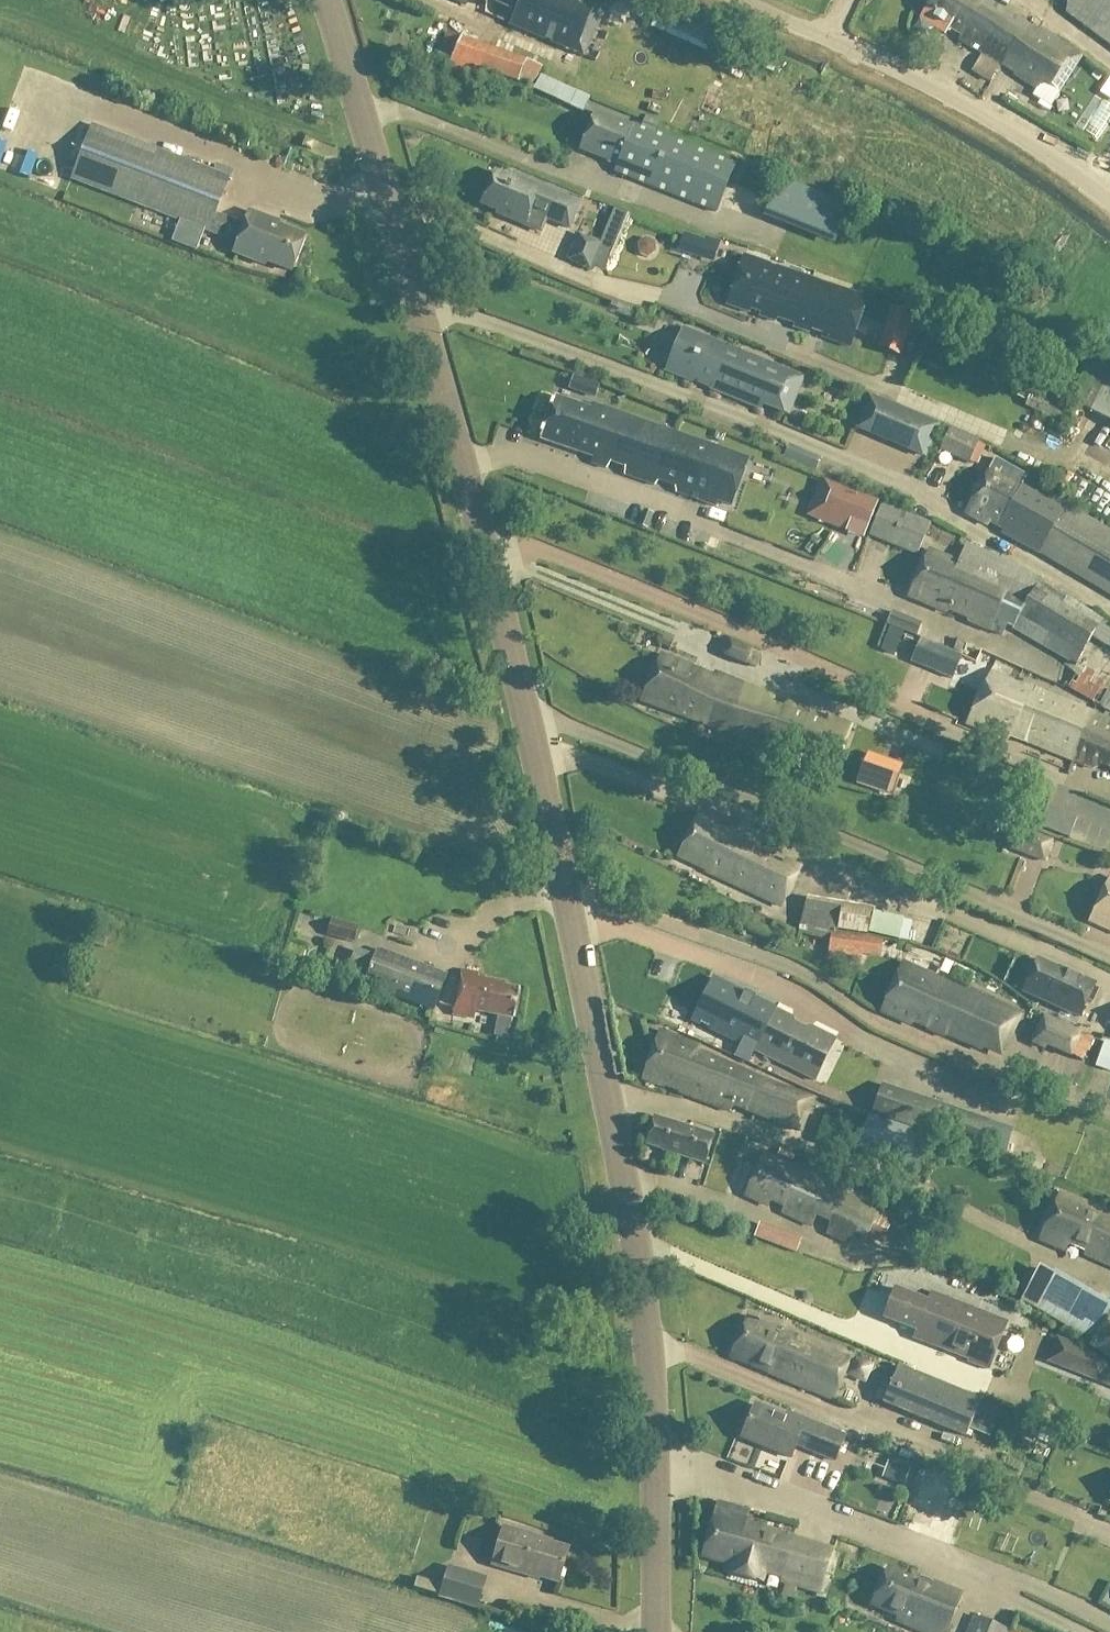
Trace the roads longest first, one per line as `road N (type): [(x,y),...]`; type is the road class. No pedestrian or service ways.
road 1 (tertiary): [(658,1463),(618,1134),(524,709),(323,0)]
road 2 (residential): [(1109,1625),(952,1556),(658,1463)]
road 3 (unclassified): [(1109,214),(1016,143),(728,0)]
road 4 (tertiary): [(663,1631),(658,1463)]

